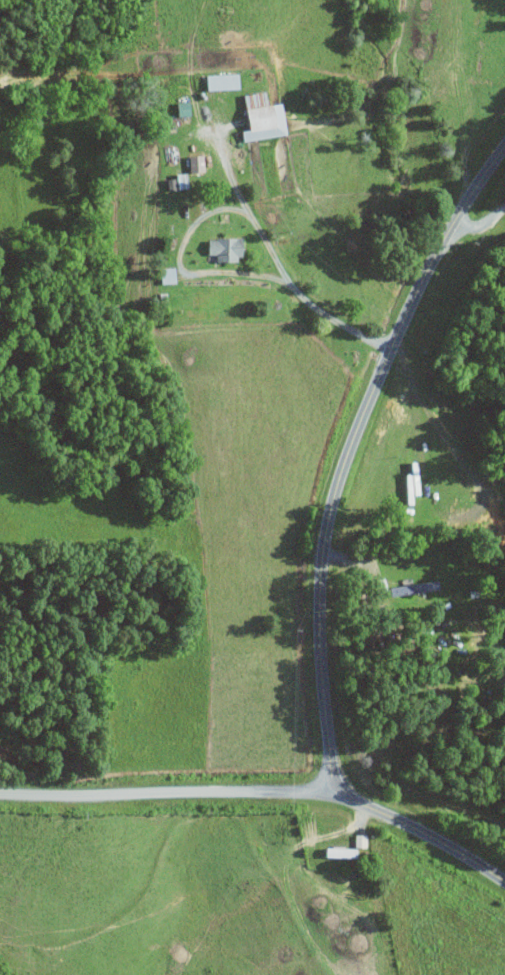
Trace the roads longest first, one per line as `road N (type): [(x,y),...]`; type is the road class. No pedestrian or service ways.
road 1 (residential): [(504,143),(421,278),(341,467),(317,603),(339,786)]
road 2 (residential): [(504,883),(339,786),(0,794)]

